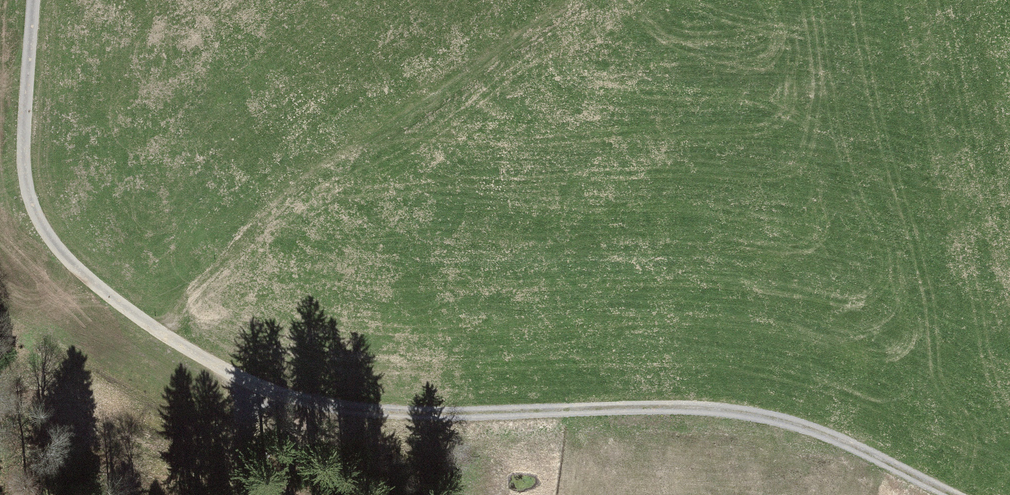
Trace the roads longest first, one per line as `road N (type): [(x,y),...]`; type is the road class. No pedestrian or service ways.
road 1 (track): [(986,494),(855,430),(666,408),(391,418),(255,390),(133,316),(69,264),(35,210),(26,175),(33,0)]
road 2 (track): [(581,0),(436,114),(307,176),(207,305),(163,336)]

